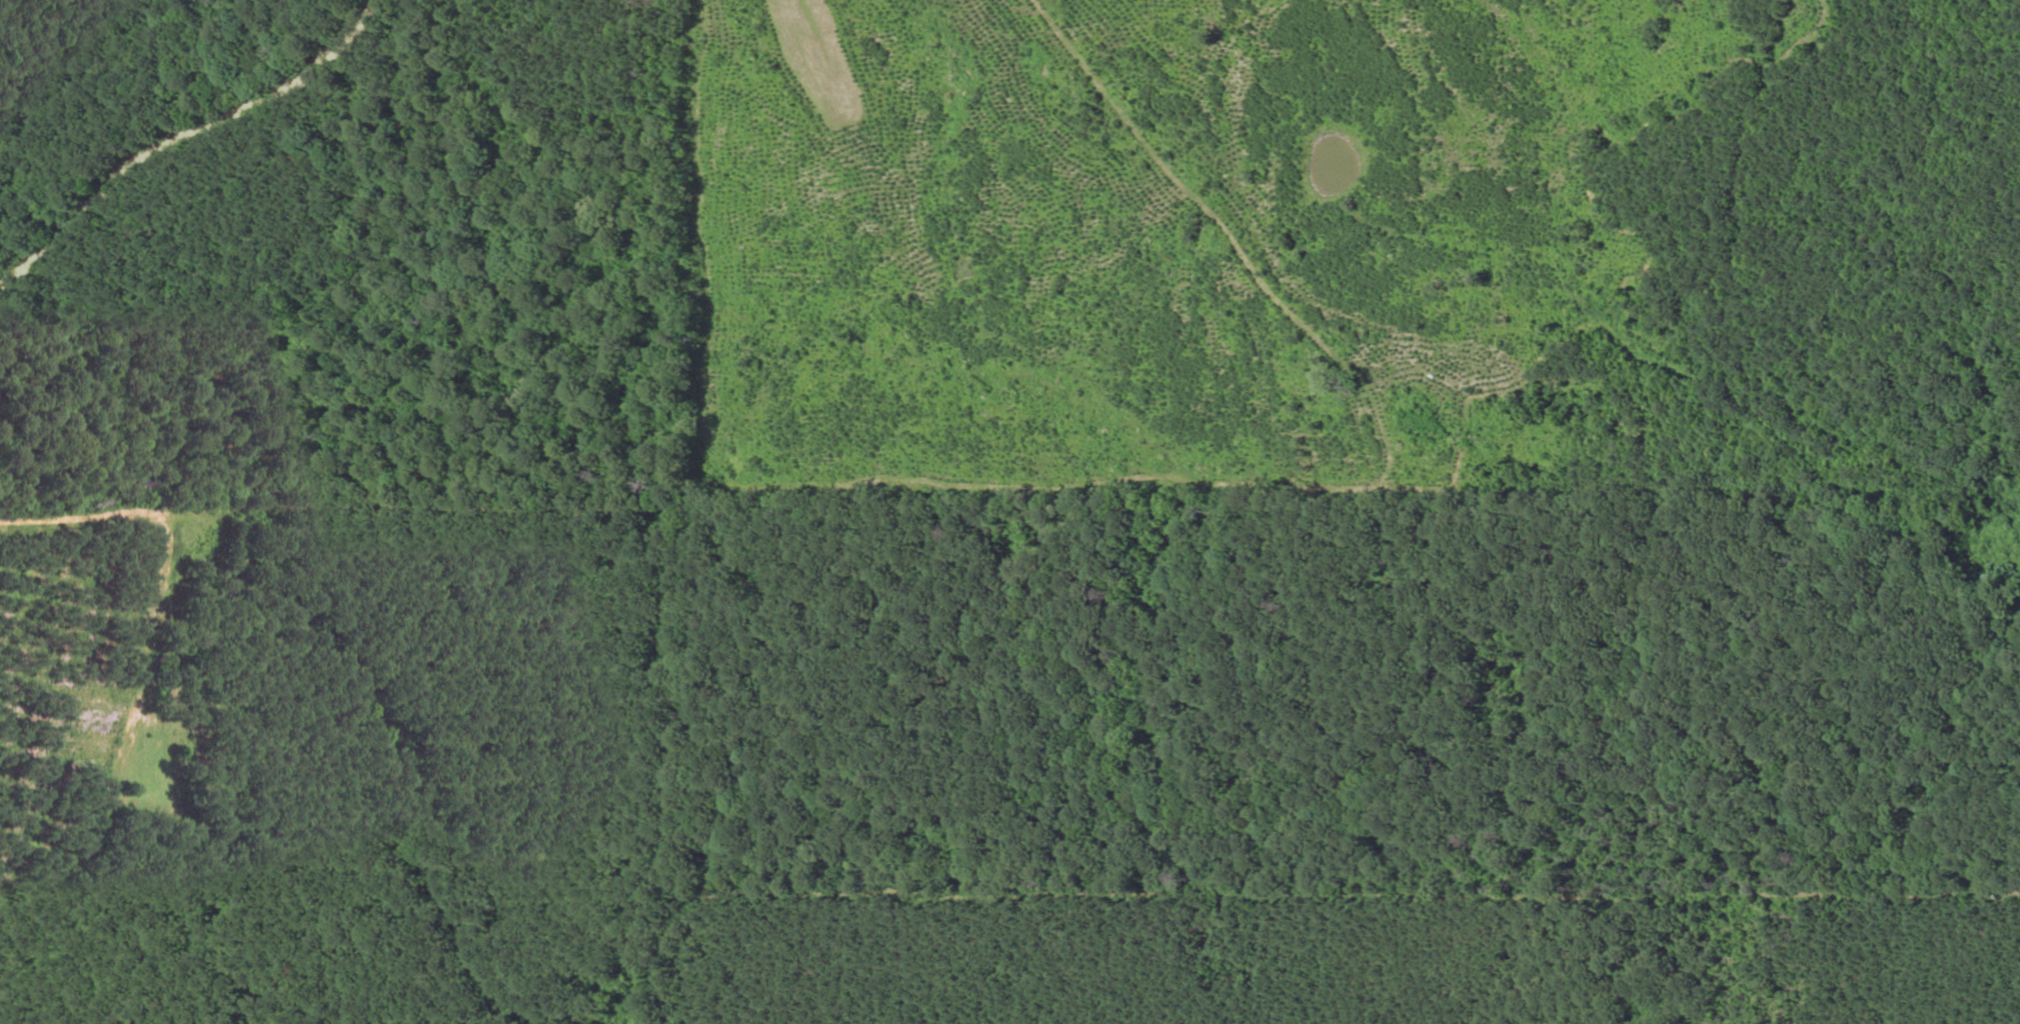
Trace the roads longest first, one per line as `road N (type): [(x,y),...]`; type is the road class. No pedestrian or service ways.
road 1 (residential): [(1632,964),(1587,914),(1562,803),(1373,417),(1298,297),(1032,0)]
road 2 (residential): [(0,302),(61,236),(384,0)]

